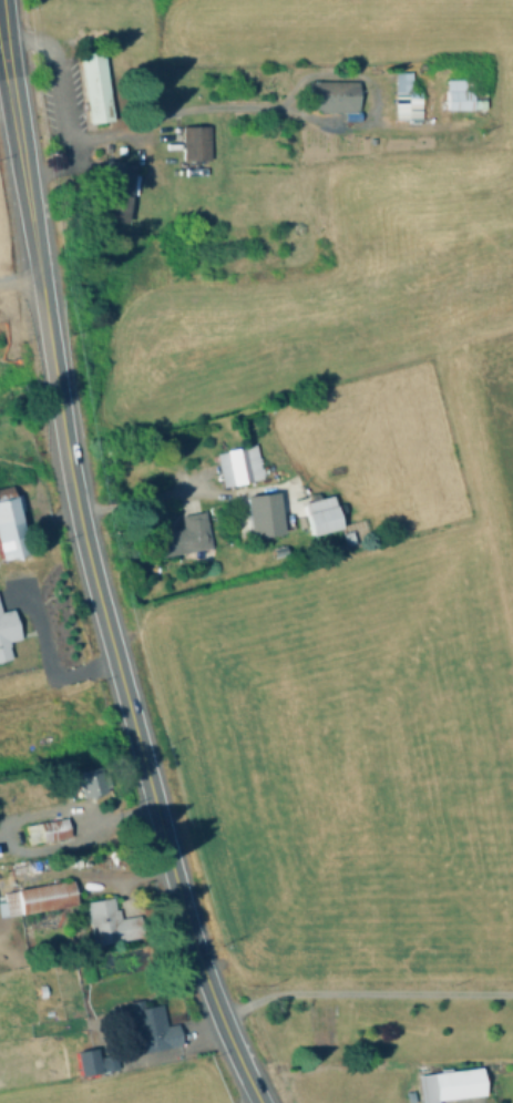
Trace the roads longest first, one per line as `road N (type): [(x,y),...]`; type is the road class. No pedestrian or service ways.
road 1 (secondary): [(55,378),(79,514),(193,940),(260,1102)]
road 2 (secondary): [(7,64),(55,378)]
road 3 (track): [(357,74),(377,22),(512,20)]

